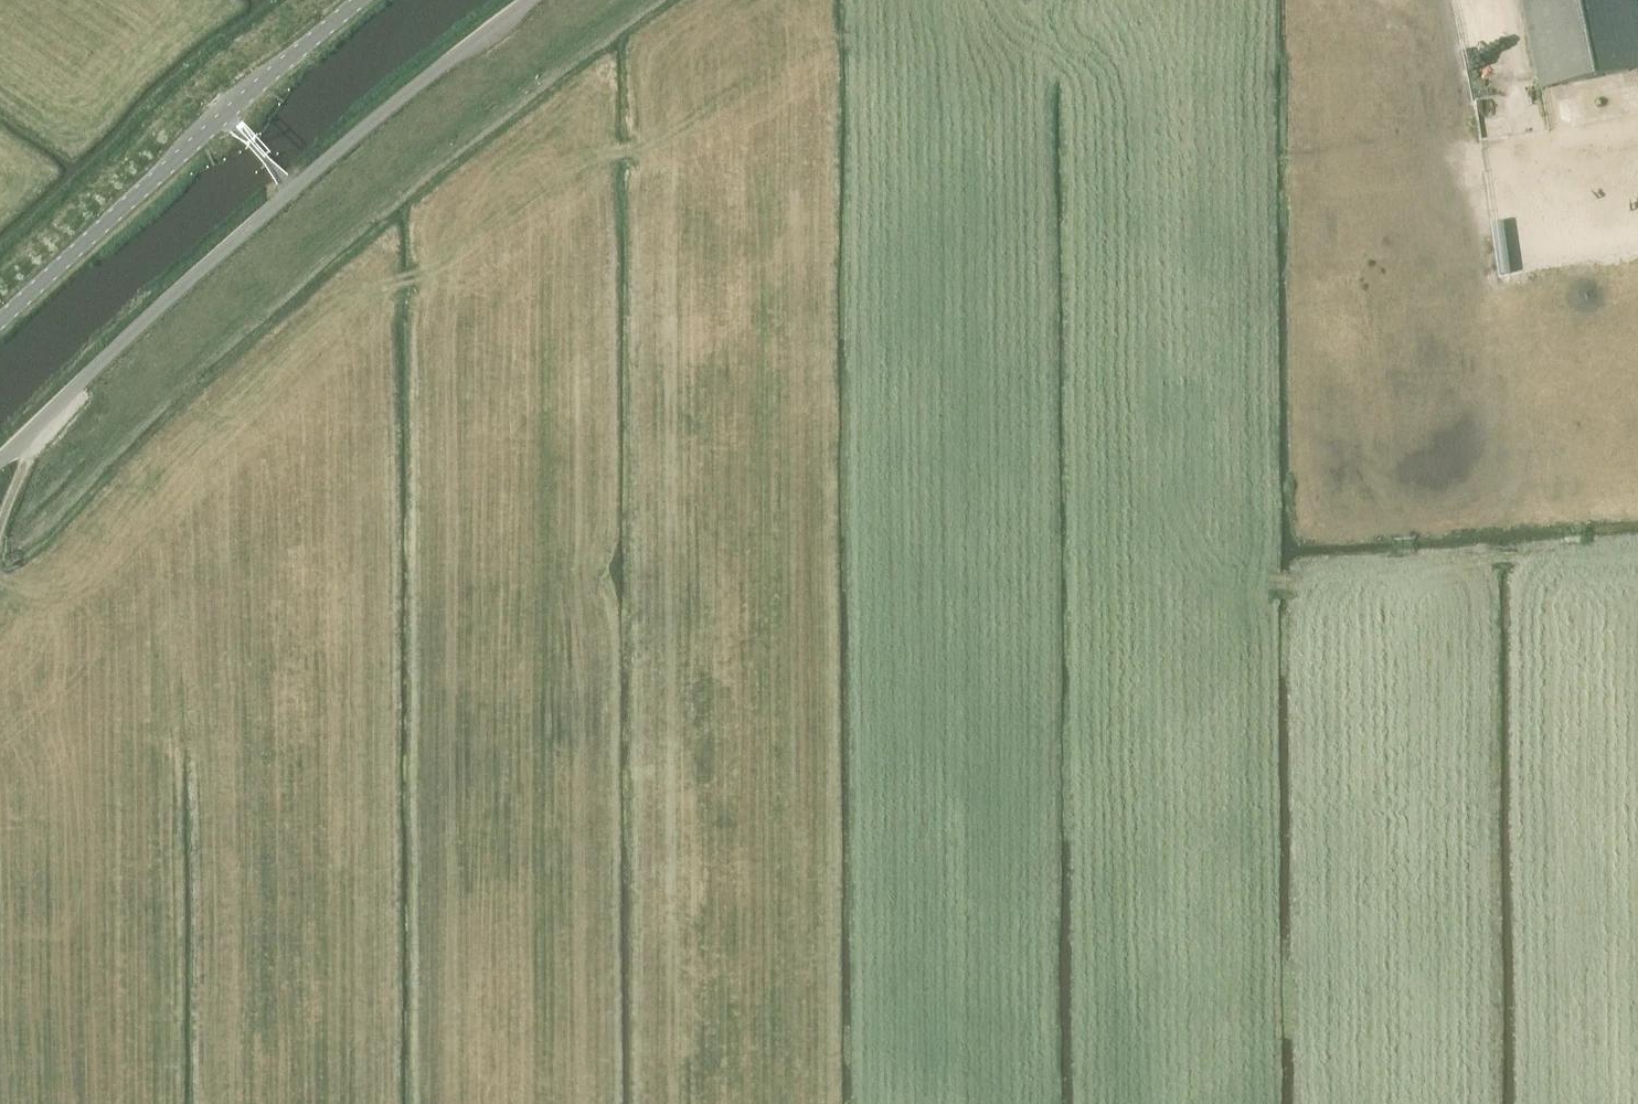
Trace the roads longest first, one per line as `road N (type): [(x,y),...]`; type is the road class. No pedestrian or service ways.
road 1 (unclassified): [(0,462),(292,190),(530,0)]
road 2 (unclassified): [(0,318),(222,113),(367,0)]

